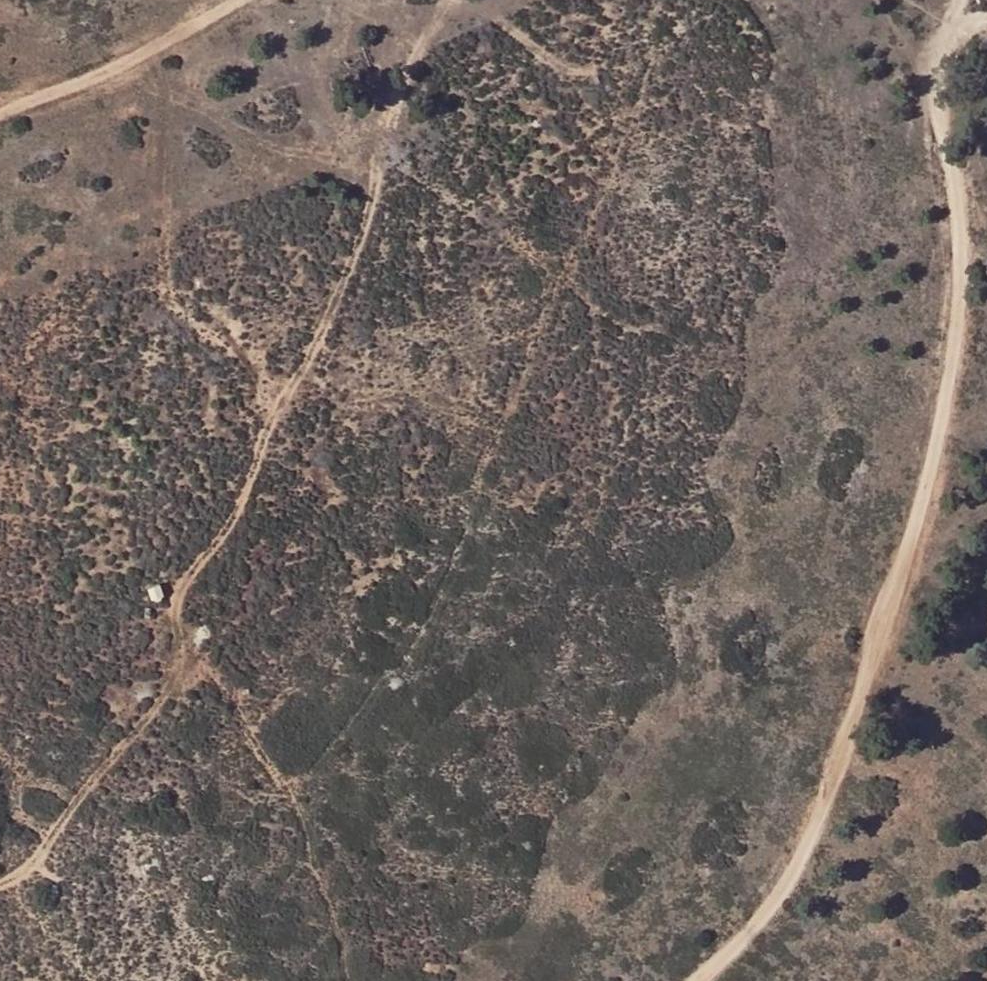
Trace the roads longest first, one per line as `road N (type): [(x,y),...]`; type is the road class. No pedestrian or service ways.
road 1 (track): [(713,980),(779,914),(829,837),(919,571),(973,331),(973,228),(953,103),(974,0)]
road 2 (track): [(0,112),(95,82),(250,0)]

